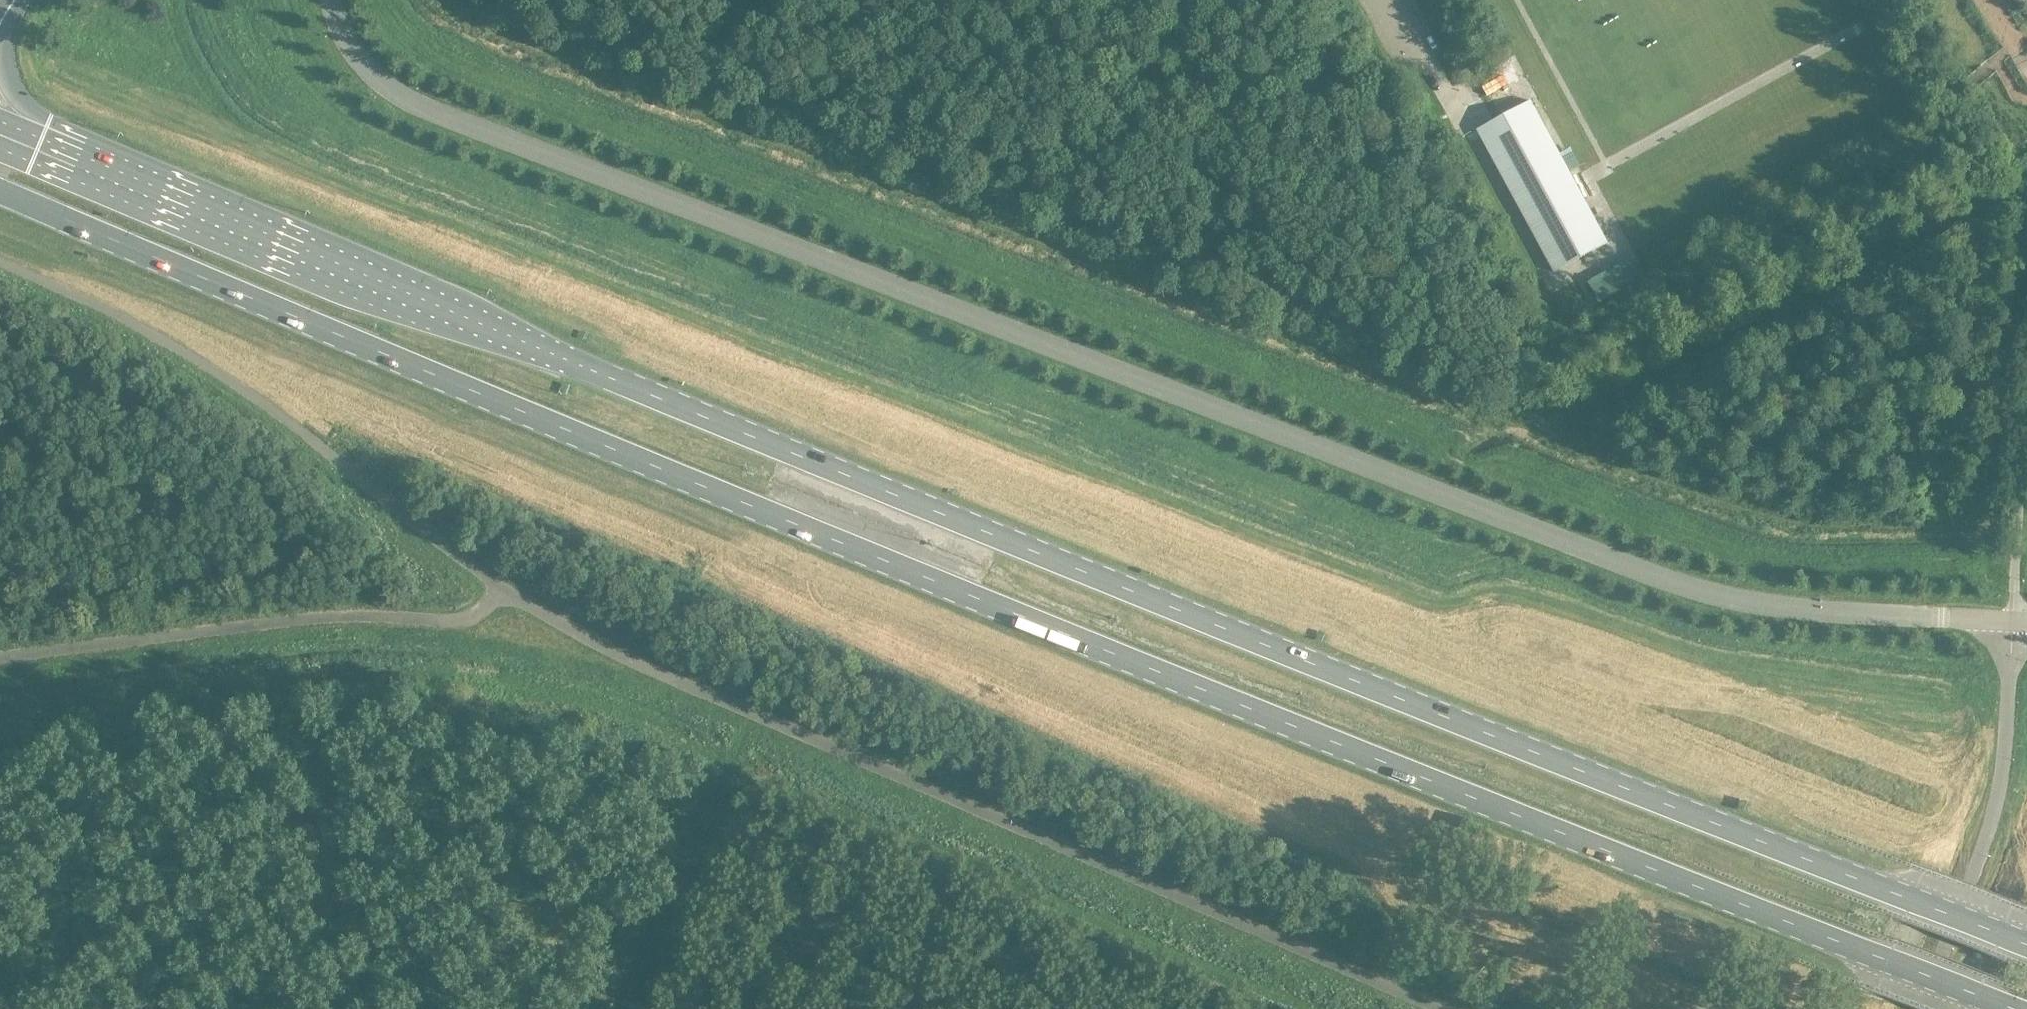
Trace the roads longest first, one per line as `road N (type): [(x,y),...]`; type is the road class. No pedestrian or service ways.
road 1 (trunk): [(0,190),(2012,1008)]
road 2 (trunk): [(2026,944),(57,147)]
road 3 (unclassified): [(2026,621),(1756,599),(1663,578),(426,110),(377,77),(337,24),(333,0)]
road 4 (trunk): [(57,147),(17,96),(7,60),(16,0)]

